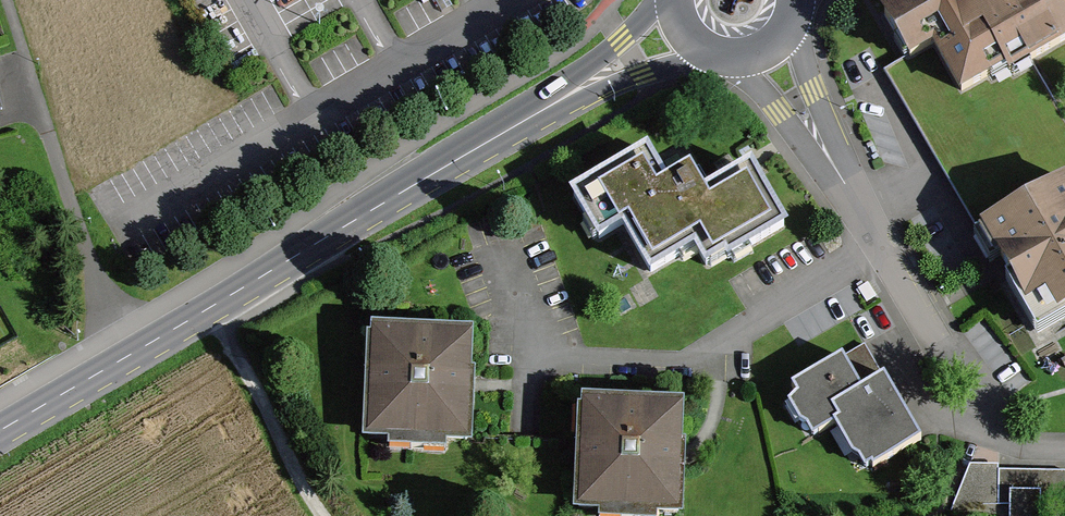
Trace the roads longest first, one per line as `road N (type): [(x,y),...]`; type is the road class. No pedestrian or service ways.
road 1 (primary): [(0,431),(570,94)]
road 2 (residential): [(880,246),(701,361),(544,354),(509,261)]
road 3 (track): [(324,515),(211,312)]
road 4 (residential): [(880,246),(994,413)]
road 5 (primary): [(570,94),(710,55)]
road 6 (primary): [(663,0),(570,94)]
road 7 (residential): [(824,148),(792,23)]
road 8 (residential): [(735,60),(824,148)]

